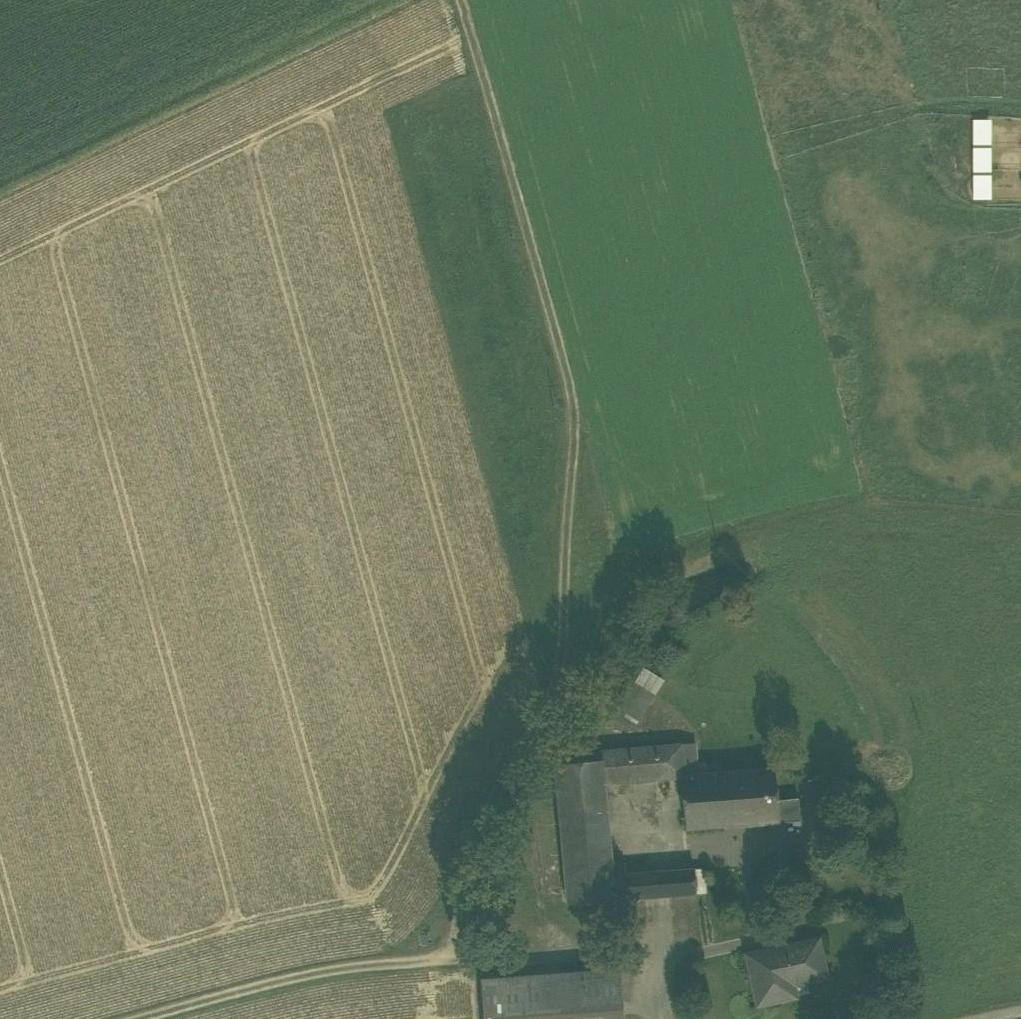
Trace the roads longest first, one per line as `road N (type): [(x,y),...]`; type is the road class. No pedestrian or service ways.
road 1 (track): [(457,0),(564,373),(567,472),(557,697),(459,883),(467,962)]
road 2 (track): [(653,947),(467,962),(375,959),(147,1018)]

